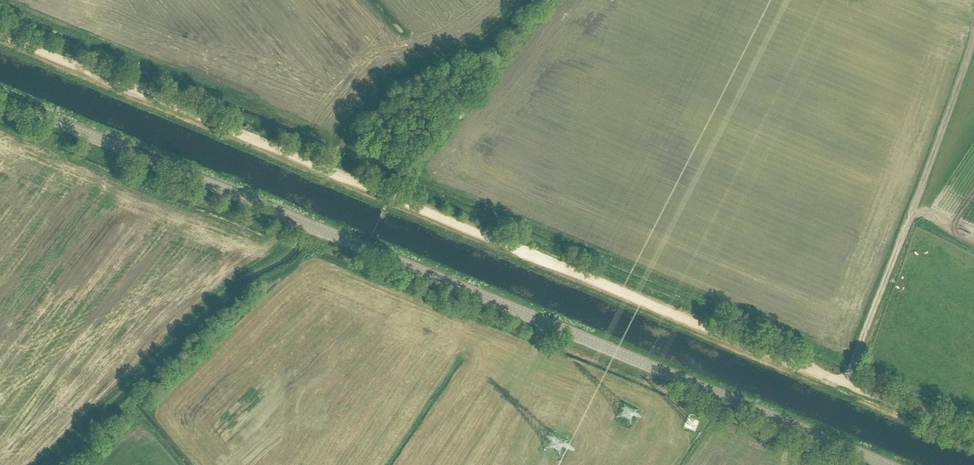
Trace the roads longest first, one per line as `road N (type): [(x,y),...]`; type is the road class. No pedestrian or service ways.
road 1 (tertiary): [(885,464),(0,99)]
road 2 (track): [(837,381),(389,196)]
road 3 (track): [(389,196),(0,36)]
road 4 (unclassified): [(973,438),(837,381)]

